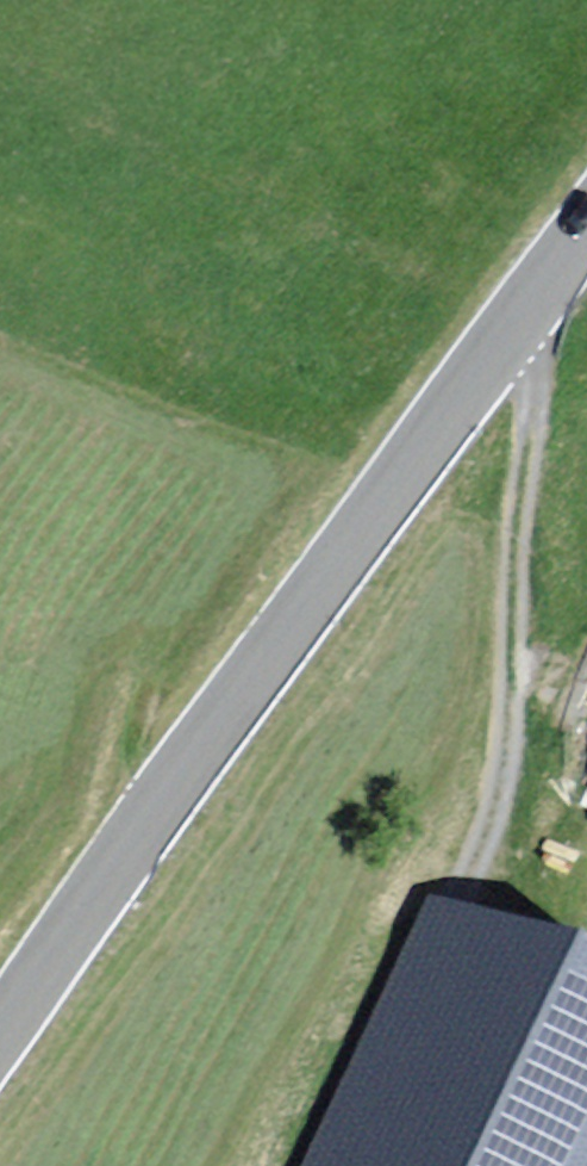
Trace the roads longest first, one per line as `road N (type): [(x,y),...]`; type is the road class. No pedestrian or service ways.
road 1 (unclassified): [(0,1024),(586,222)]
road 2 (track): [(491,347),(516,378),(523,417),(508,740),(496,806),(472,864)]

